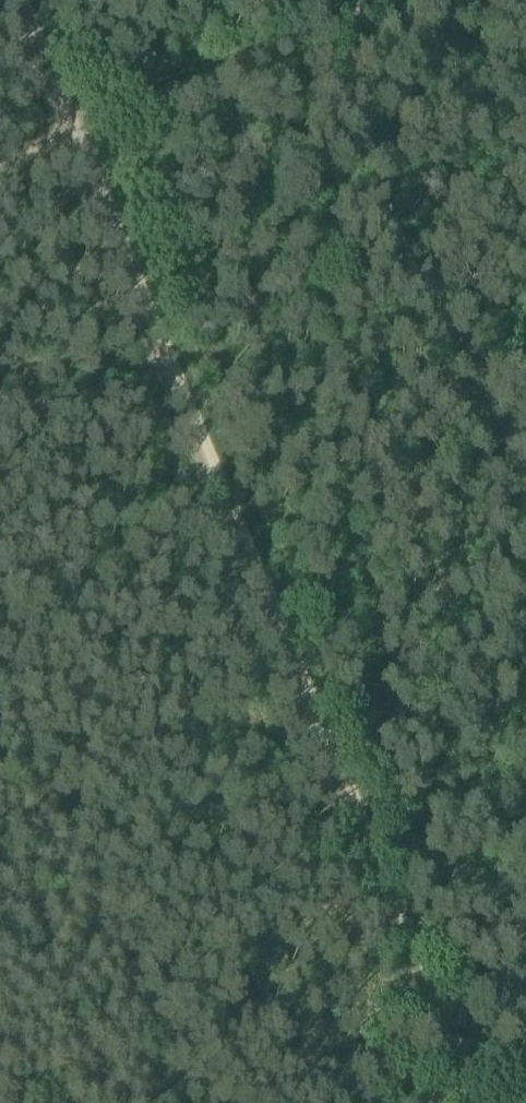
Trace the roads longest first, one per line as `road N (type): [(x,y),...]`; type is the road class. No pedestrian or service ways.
road 1 (track): [(17,0),(473,1102)]
road 2 (track): [(0,158),(389,0)]

